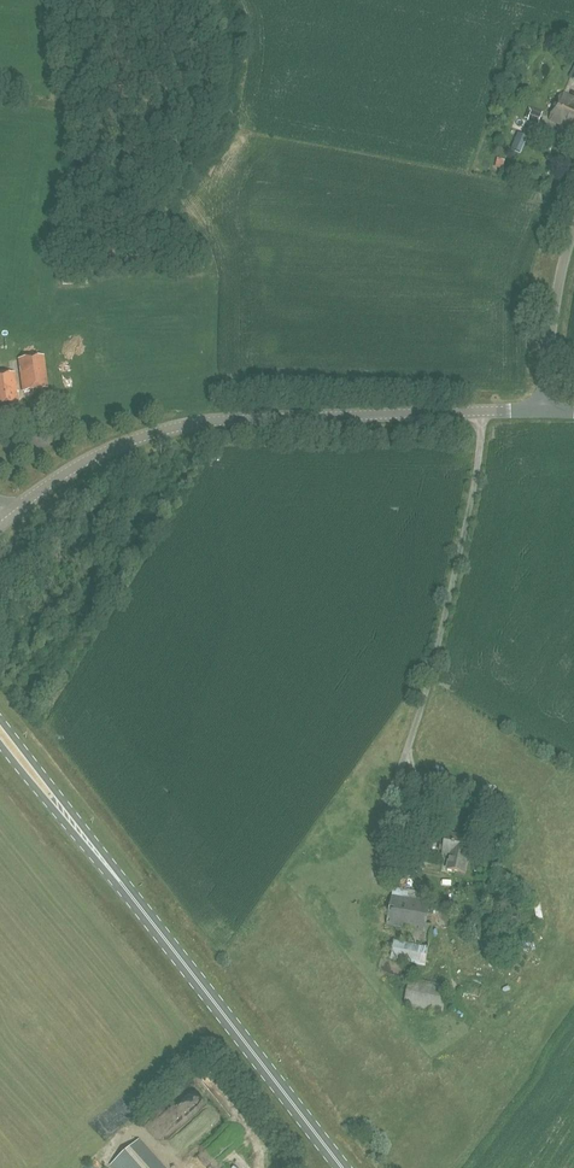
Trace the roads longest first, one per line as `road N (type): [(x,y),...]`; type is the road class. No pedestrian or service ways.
road 1 (tertiary): [(7,516),(98,454),(181,426),(544,410)]
road 2 (primary): [(343,1167),(120,882)]
road 3 (primary): [(120,882),(0,719)]
road 4 (primary): [(0,743),(120,882)]
road 5 (unclassified): [(544,410),(573,236)]

